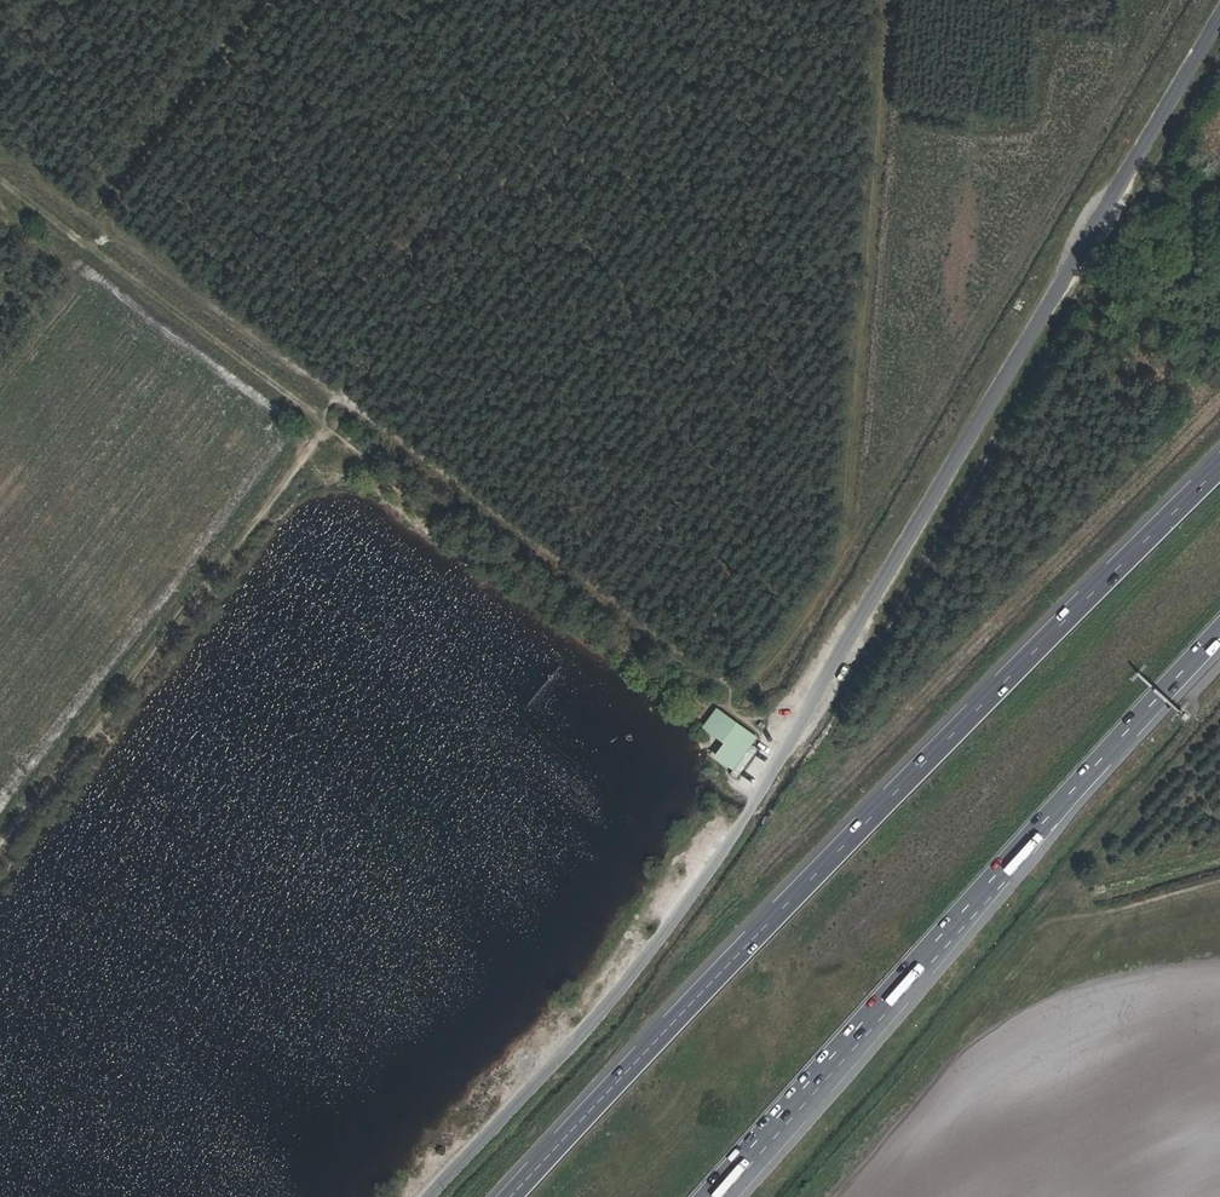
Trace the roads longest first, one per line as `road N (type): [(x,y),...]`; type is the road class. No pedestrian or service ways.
road 1 (unclassified): [(1219,12),(760,805),(632,975),(431,1196)]
road 2 (motorway): [(1219,468),(513,1196)]
road 3 (track): [(0,848),(350,405),(0,150)]
road 4 (motorway): [(710,1196),(974,900)]
road 5 (motorway): [(727,1196),(974,900)]
road 6 (motorway): [(974,900),(1219,631)]
road 7 (track): [(102,225),(282,0)]

